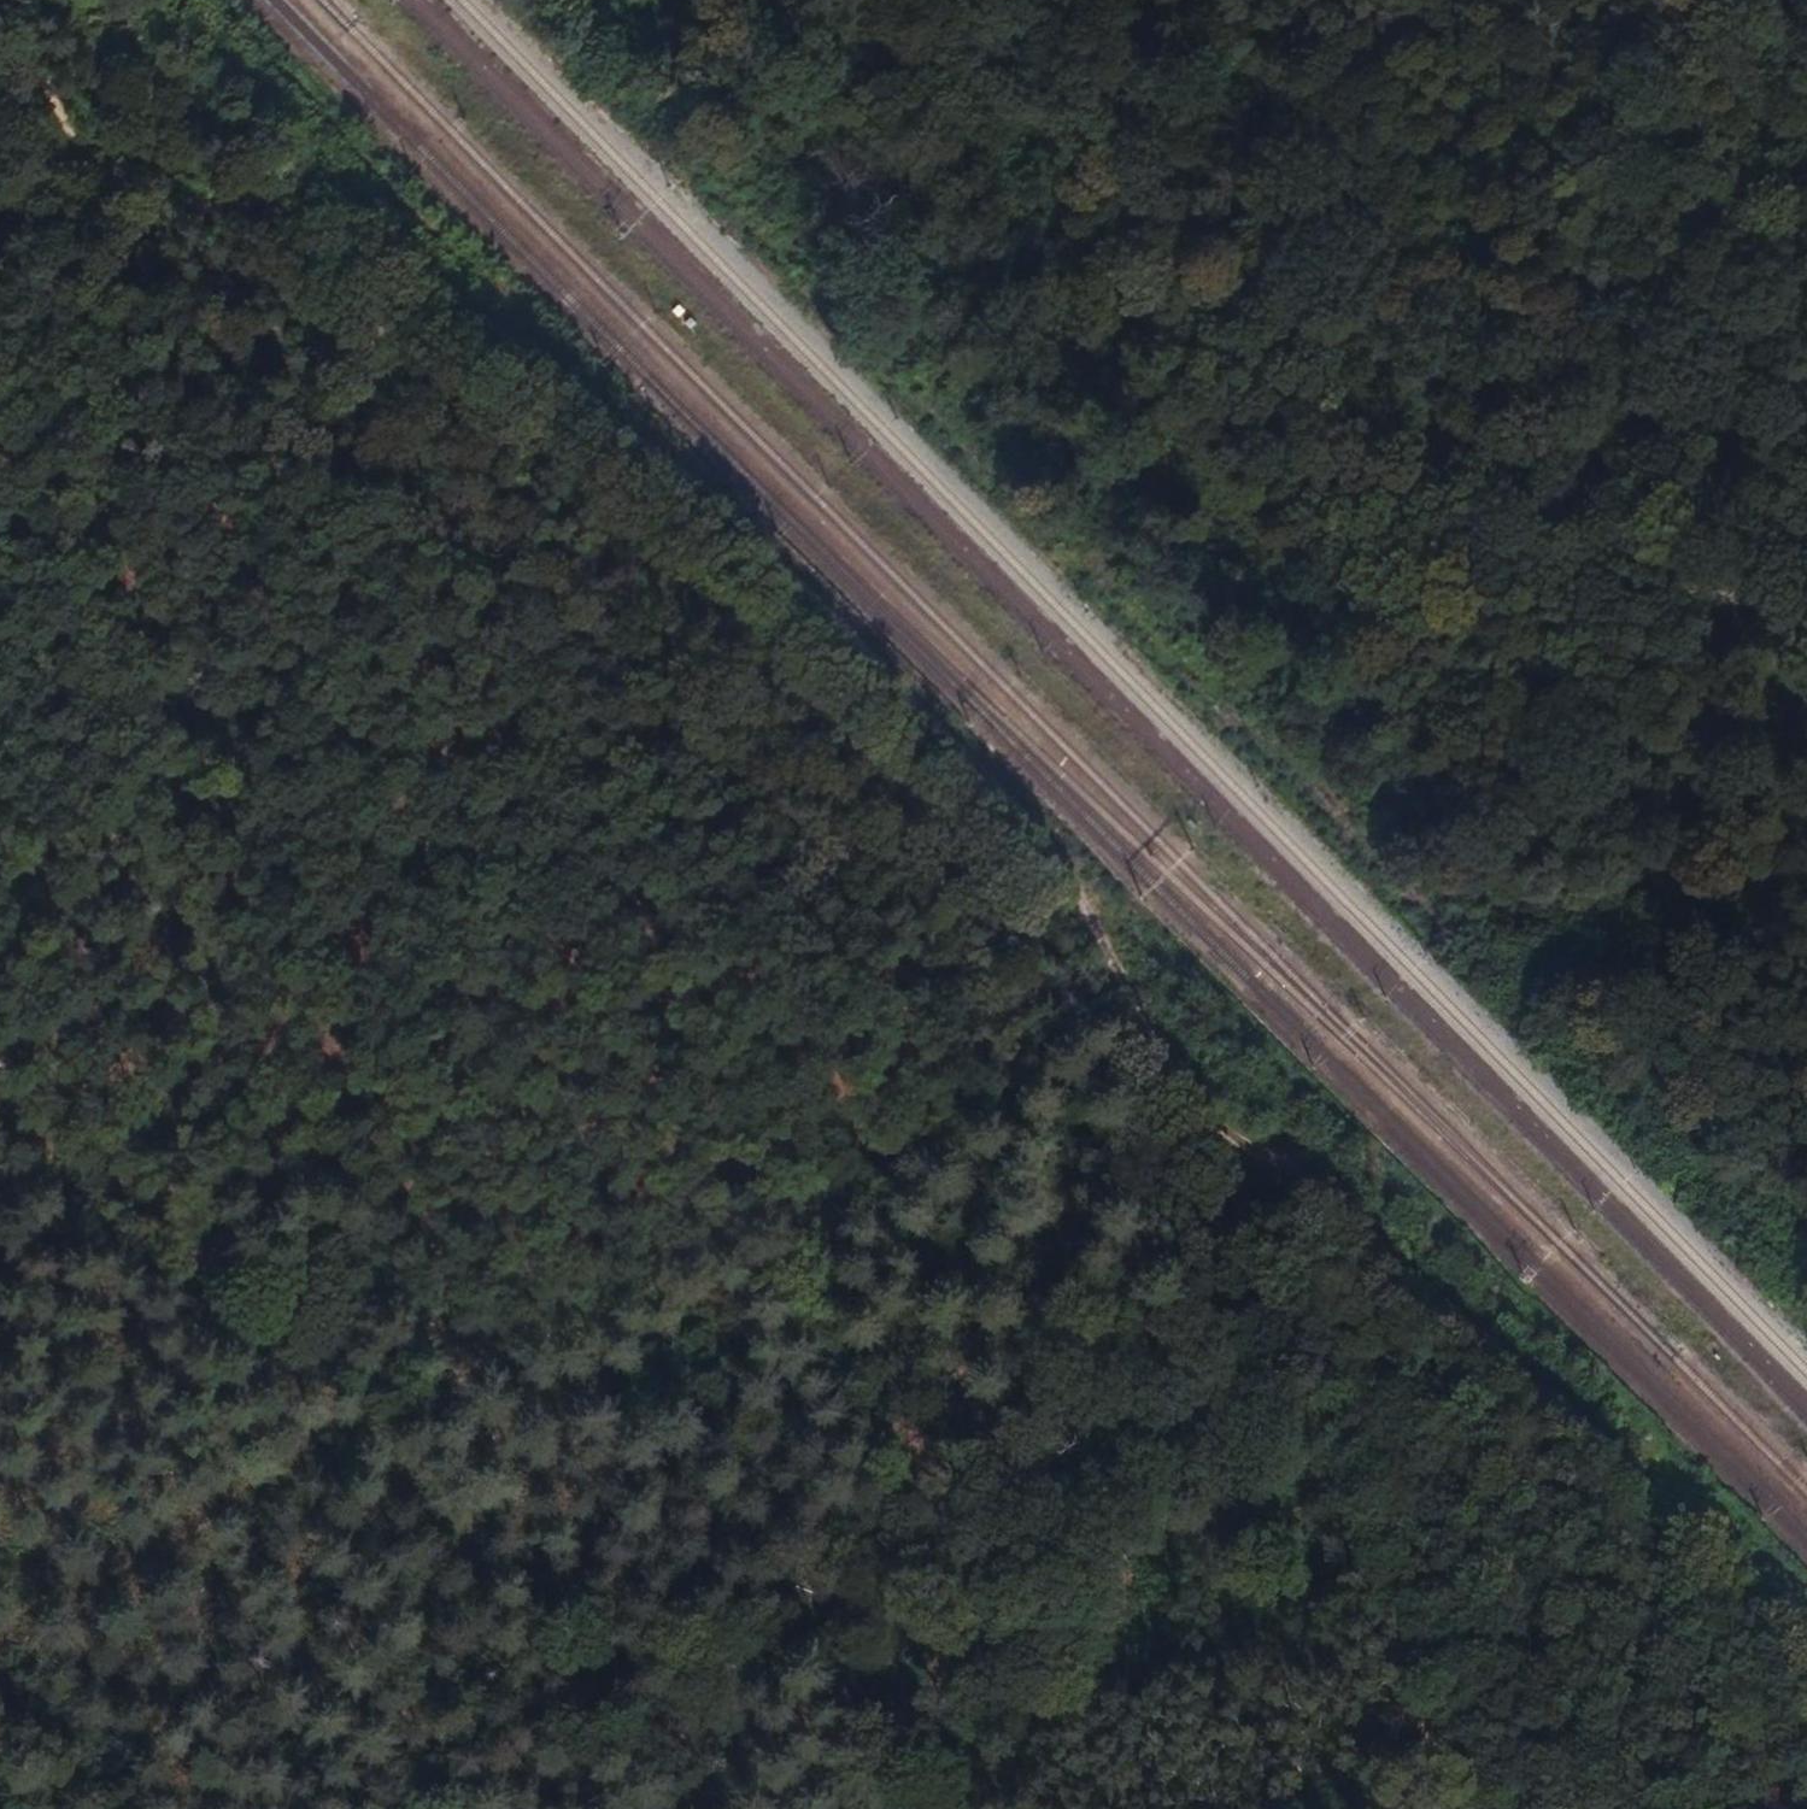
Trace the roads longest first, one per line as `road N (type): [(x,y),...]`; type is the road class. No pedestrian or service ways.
road 1 (track): [(1806,1244),(1042,423),(847,0)]
road 2 (track): [(1452,1808),(1363,1575),(1274,1265),(1194,1111)]

